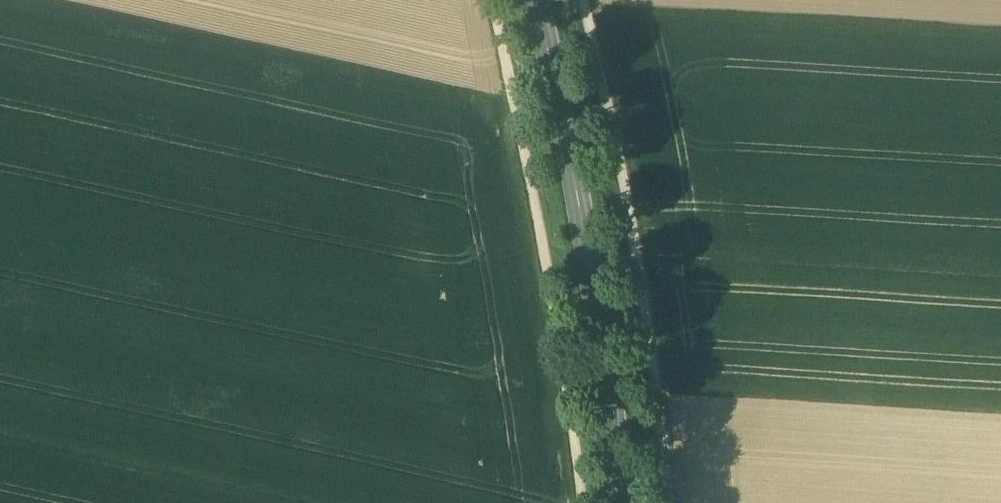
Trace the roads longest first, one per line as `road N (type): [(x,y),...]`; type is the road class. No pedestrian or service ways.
road 1 (tertiary): [(631,502),(539,0)]
road 2 (track): [(671,502),(651,334),(584,0)]
road 3 (track): [(496,0),(567,370),(583,502)]

